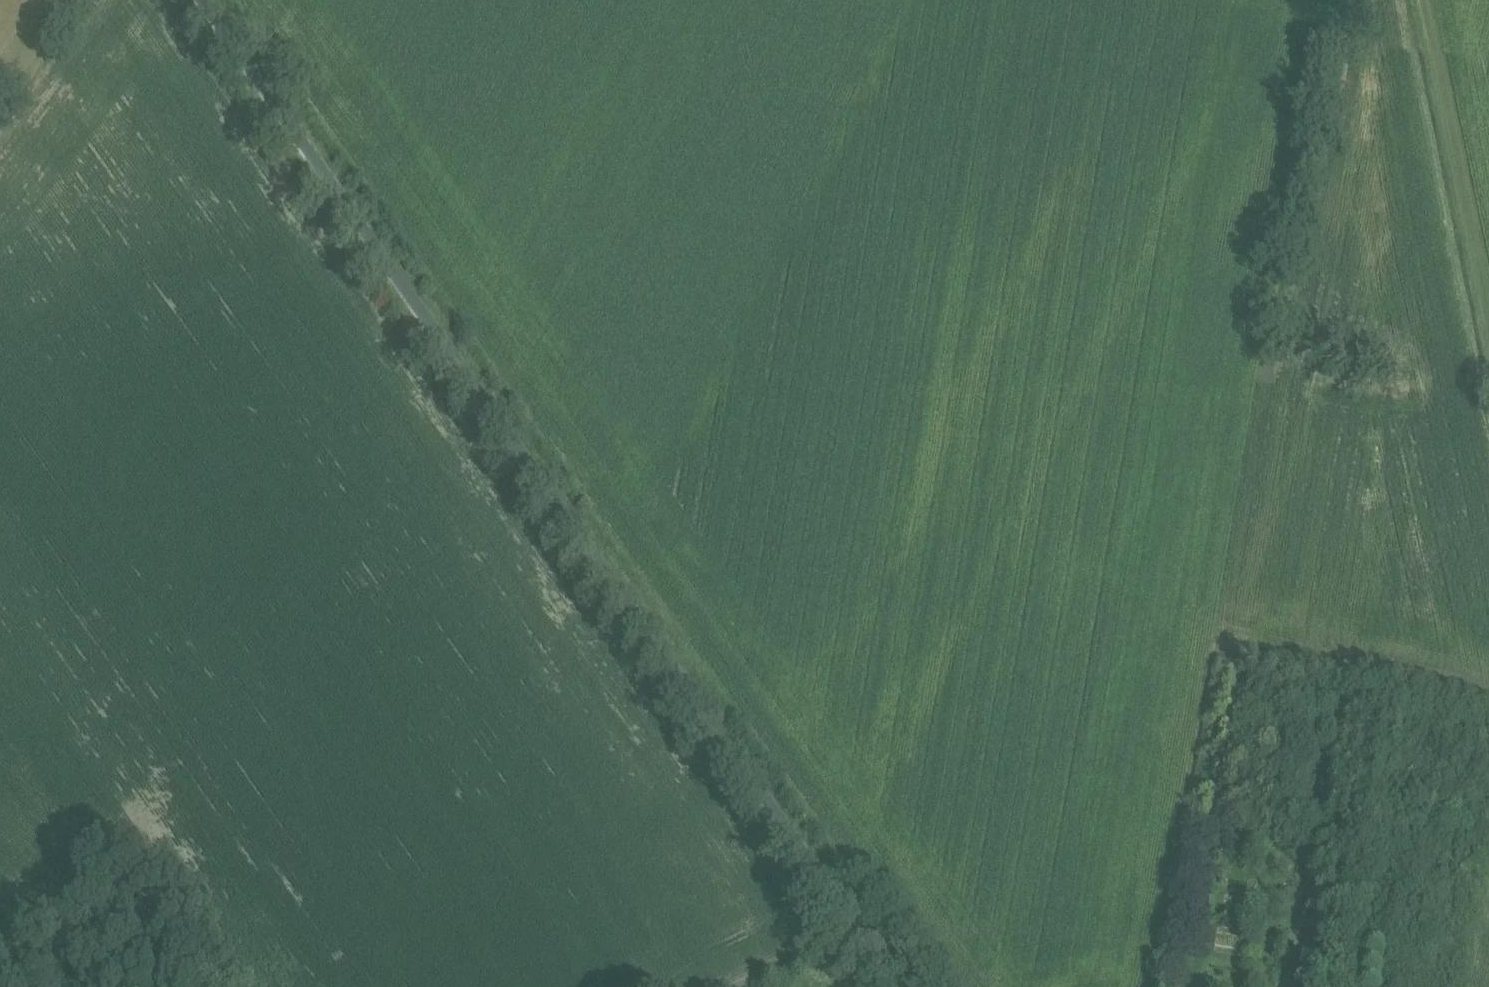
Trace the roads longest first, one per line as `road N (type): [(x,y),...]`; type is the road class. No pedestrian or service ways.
road 1 (unclassified): [(890,986),(200,0)]

